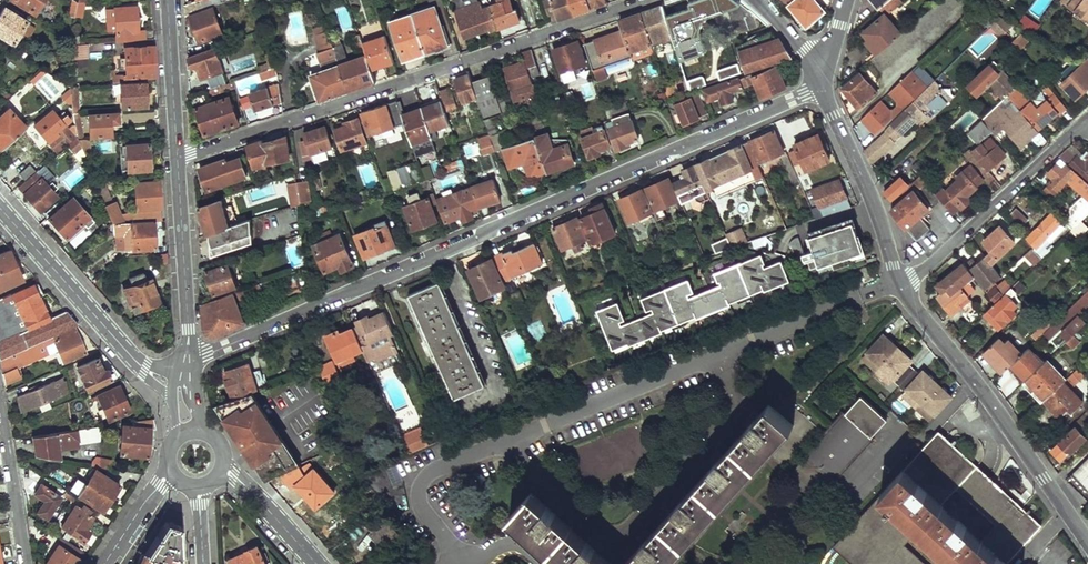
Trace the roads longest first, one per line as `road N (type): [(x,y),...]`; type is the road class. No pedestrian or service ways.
road 1 (residential): [(194,358),(822,87)]
road 2 (residential): [(177,157),(647,0)]
road 3 (residential): [(1087,544),(899,284)]
road 4 (residential): [(899,284),(1083,123)]
road 5 (residential): [(899,284),(868,187),(822,87)]
road 6 (residential): [(0,208),(122,347)]
road 7 (residential): [(177,157),(188,329)]
road 8 (residential): [(167,0),(177,157)]
road 9 (residential): [(24,563),(0,422)]
road 10 (residential): [(317,563),(222,467)]

